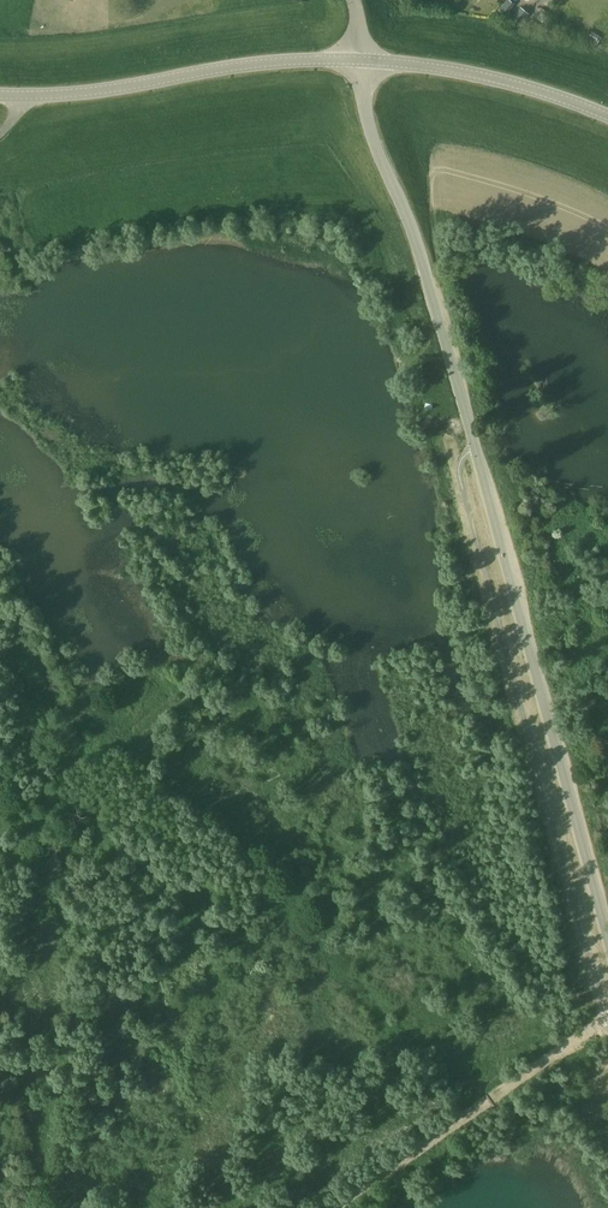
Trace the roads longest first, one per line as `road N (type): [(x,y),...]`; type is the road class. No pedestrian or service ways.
road 1 (unclassified): [(607,939),(414,234),(373,146),(361,61)]
road 2 (tertiary): [(361,61),(261,63),(86,92),(0,95)]
road 3 (track): [(331,1207),(607,1017)]
road 4 (tertiary): [(607,116),(468,73),(361,61)]

